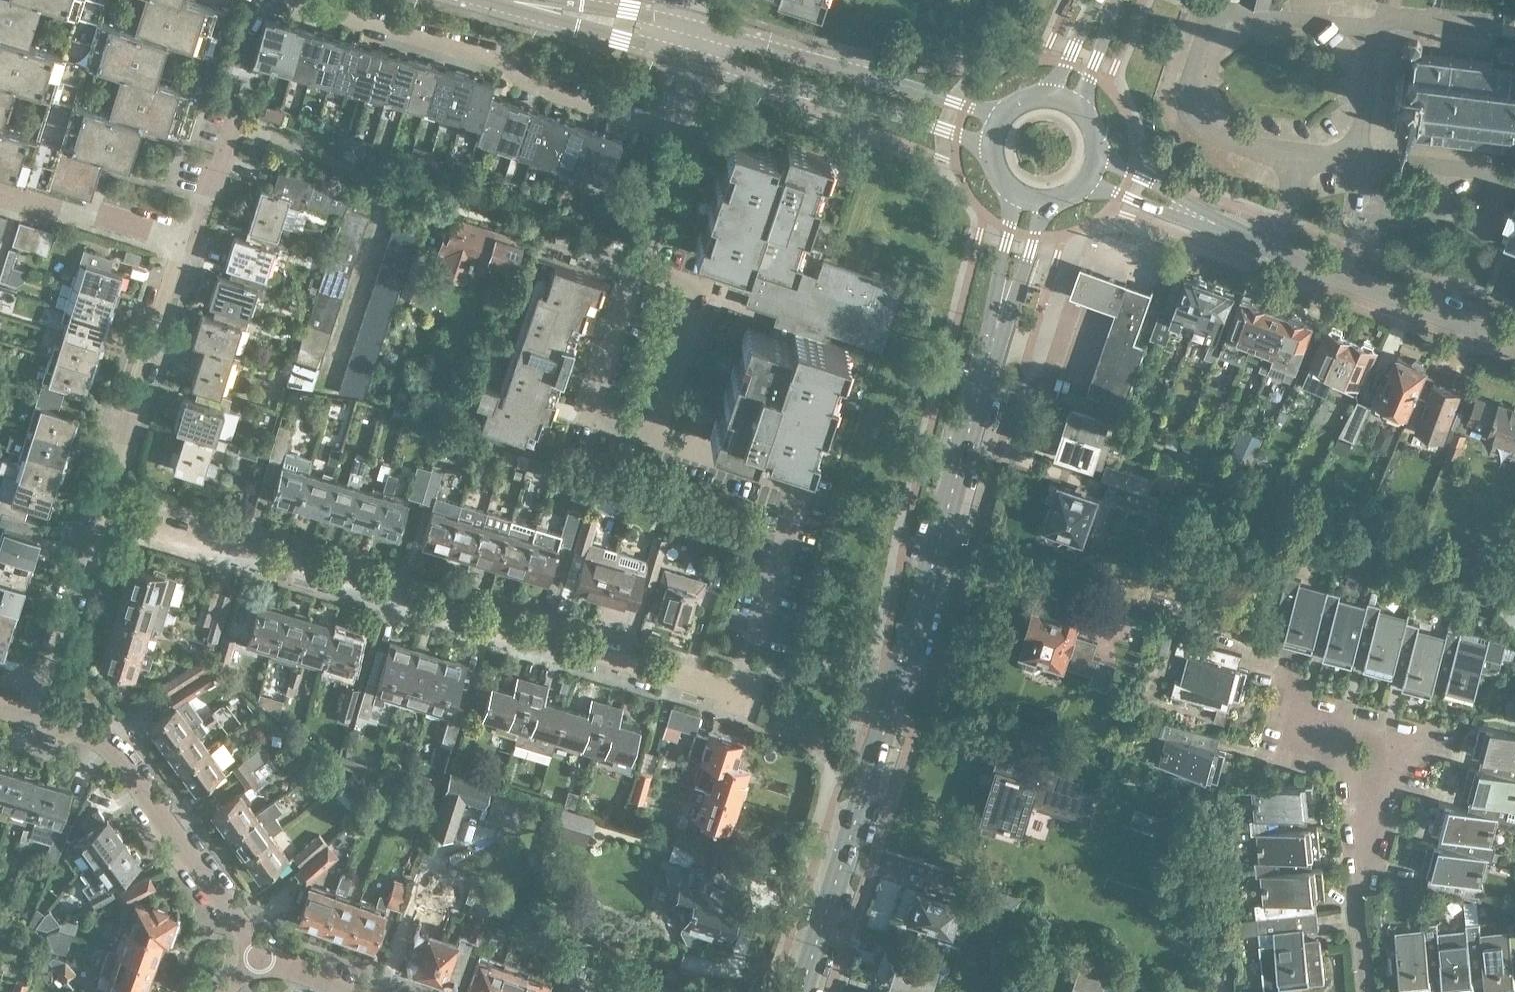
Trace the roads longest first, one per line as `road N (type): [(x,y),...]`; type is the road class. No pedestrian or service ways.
road 1 (residential): [(748,664),(738,698),(236,555),(103,509)]
road 2 (primary): [(799,991),(915,627),(991,347)]
road 3 (residential): [(297,0),(501,58),(522,78),(689,132)]
road 4 (tertiary): [(1514,341),(1272,251),(1179,207)]
road 5 (residential): [(266,961),(113,752),(36,715)]
road 6 (residential): [(755,641),(802,484),(656,434)]
road 7 (residential): [(1010,111),(755,46),(725,52)]
road 8 (residential): [(725,52),(744,69),(942,129),(993,153)]
road 9 (residential): [(103,509),(185,242)]
road 10 (residential): [(644,267),(596,414),(656,434)]
road 11 (residential): [(656,434),(703,287),(644,267)]
road 12 (residential): [(36,715),(103,509)]
road 13 (unclassified): [(1370,991),(1367,785)]
road 14 (residential): [(185,242),(0,186)]
road 15 (residential): [(672,38),(514,0)]
road 16 (primary): [(1012,190),(991,347)]
road 17 (primary): [(991,347),(1045,202)]
road 18 (residential): [(644,267),(689,132)]
road 19 (residential): [(185,242),(204,215),(235,119)]
road 20 (unclassified): [(1367,785),(1289,694)]

